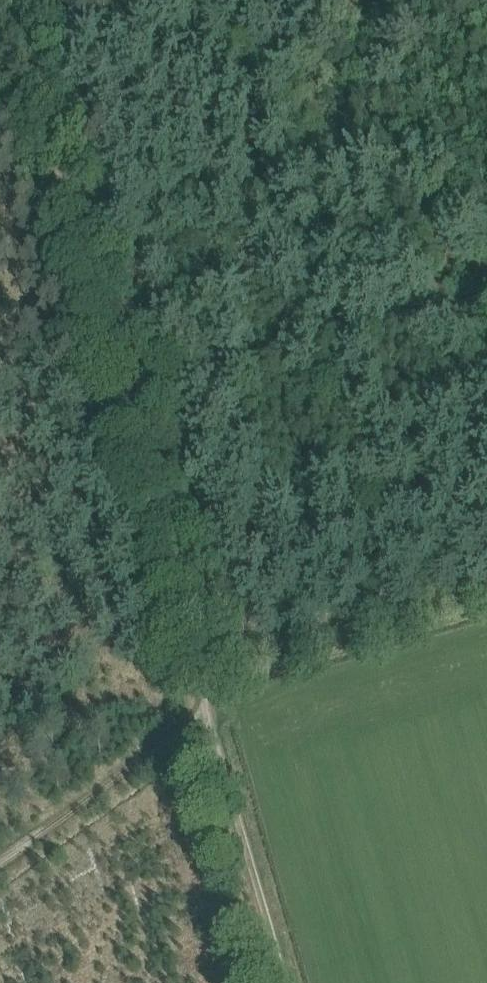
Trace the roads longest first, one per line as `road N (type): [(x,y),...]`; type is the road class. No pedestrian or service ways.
road 1 (track): [(0,854),(204,710),(198,608),(36,85),(22,0)]
road 2 (track): [(130,401),(486,303)]
road 3 (track): [(204,710),(284,982)]

